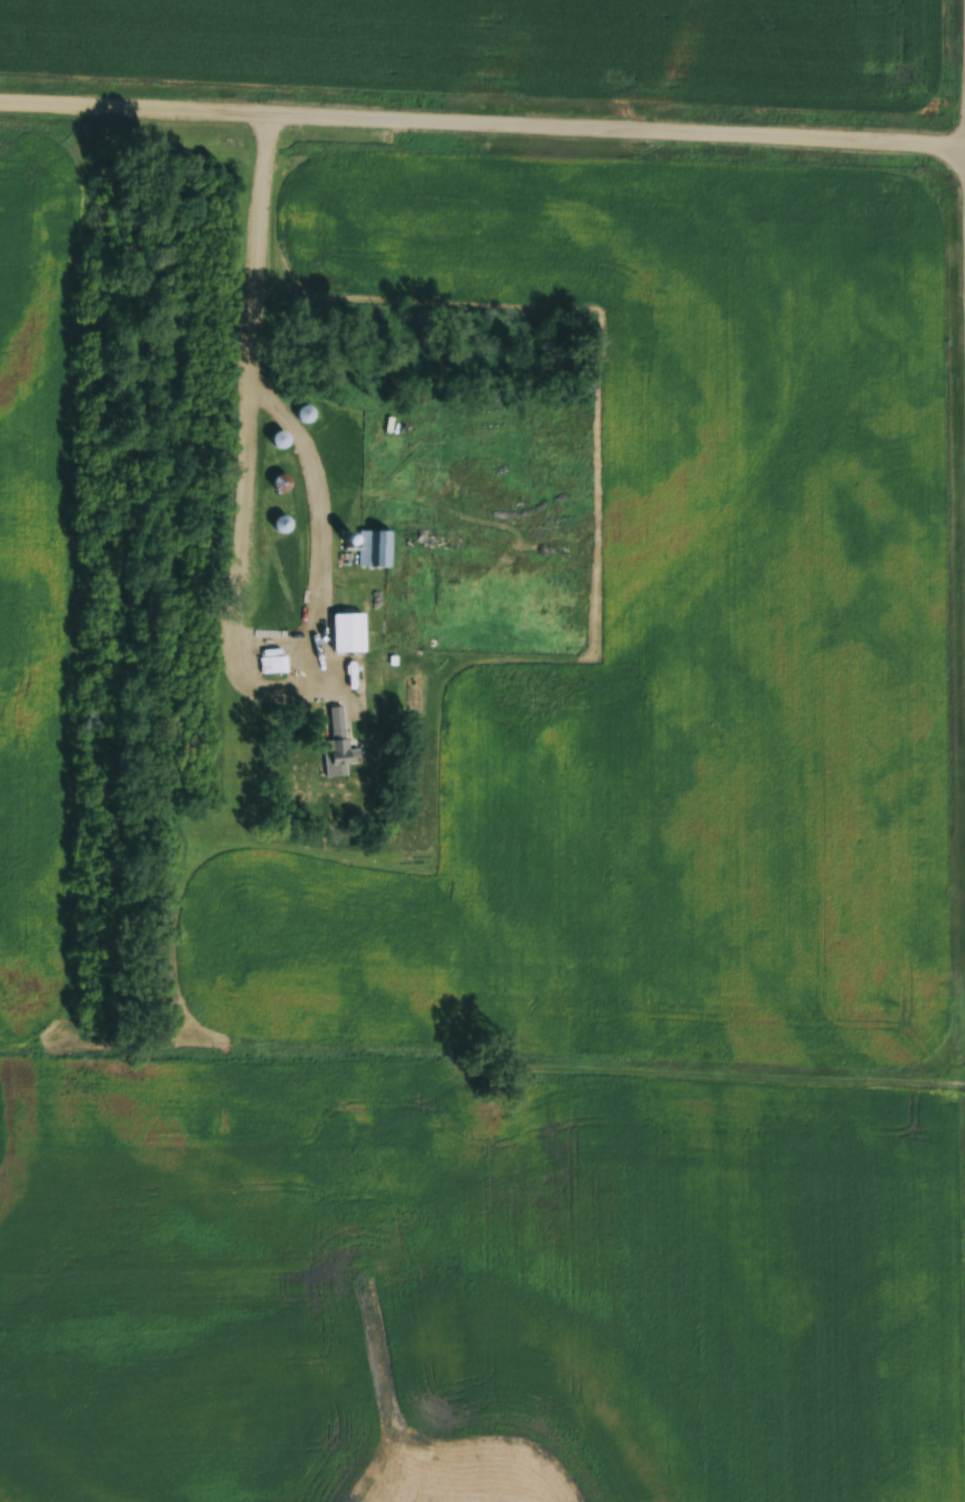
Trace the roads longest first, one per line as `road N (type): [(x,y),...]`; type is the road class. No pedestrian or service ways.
road 1 (residential): [(964,148),(0,102)]

